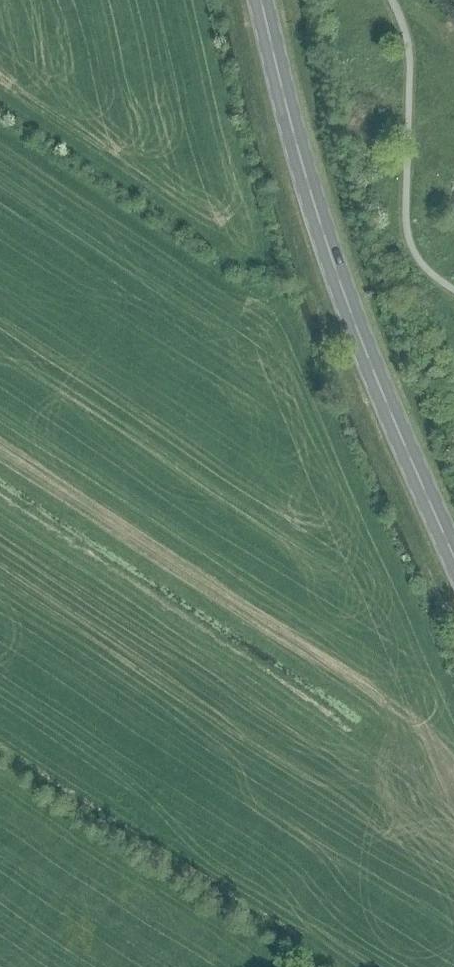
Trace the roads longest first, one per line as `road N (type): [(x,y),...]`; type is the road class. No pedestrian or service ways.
road 1 (primary): [(453,558),(340,286),(260,0)]

